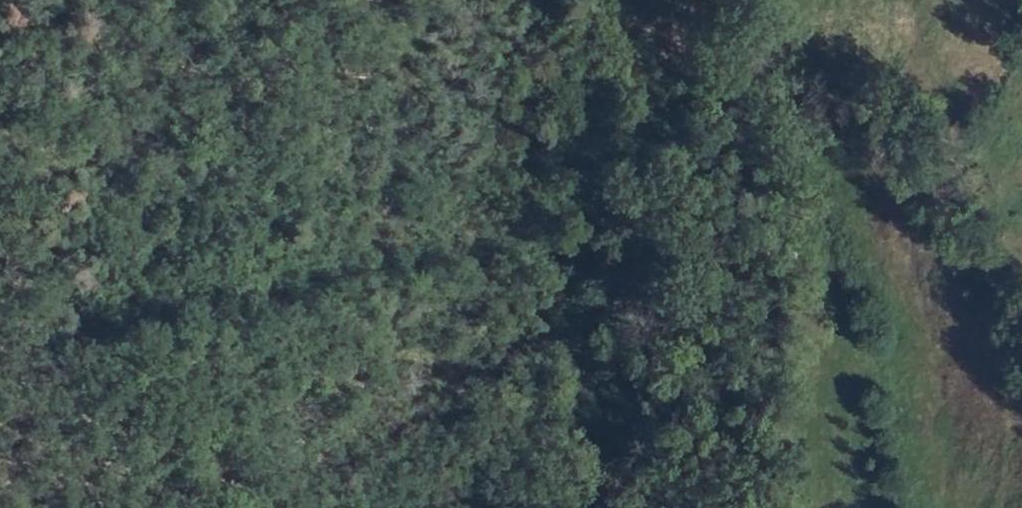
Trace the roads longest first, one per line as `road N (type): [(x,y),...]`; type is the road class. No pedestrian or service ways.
road 1 (track): [(1021,331),(968,266),(937,200),(930,156),(913,131),(873,107),(713,75),(667,52),(614,0)]

